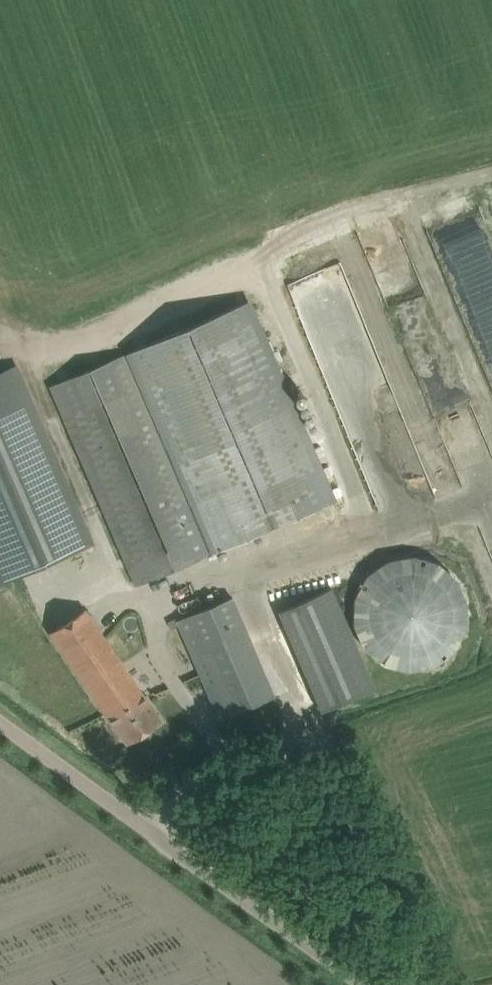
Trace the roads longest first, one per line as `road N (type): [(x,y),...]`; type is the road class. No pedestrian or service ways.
road 1 (unclassified): [(366,984),(0,724)]

